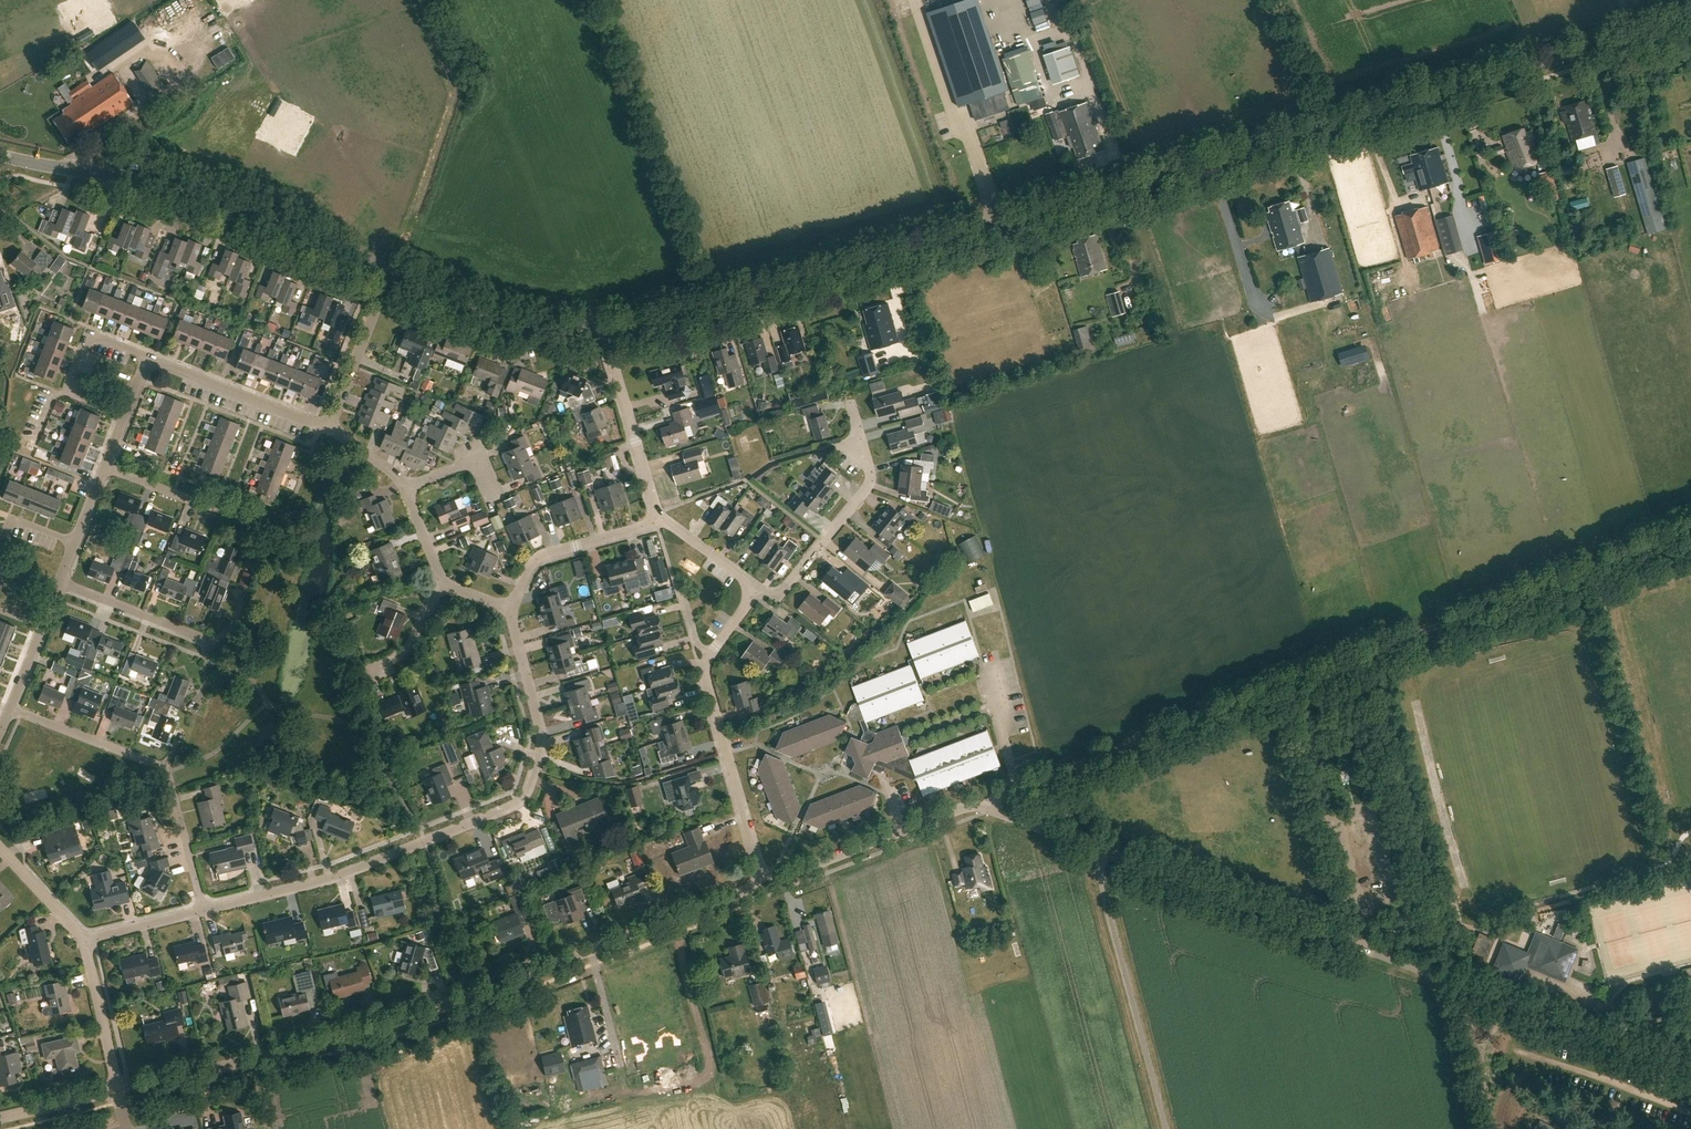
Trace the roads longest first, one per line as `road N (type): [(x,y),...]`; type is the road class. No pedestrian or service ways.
road 1 (tertiary): [(604,328),(1690,18)]
road 2 (unclassified): [(1690,1070),(976,805),(763,877)]
road 3 (track): [(992,810),(1016,785),(1690,528)]
road 4 (unclassified): [(117,1090),(462,999),(747,891),(763,877)]
road 5 (residential): [(204,909),(340,875),(522,799),(541,733),(512,606)]
road 6 (tertiary): [(0,156),(207,192),(391,272)]
road 7 (residential): [(204,909),(166,772),(11,709)]
road 8 (residential): [(757,590),(787,586),(867,489),(852,405)]
road 9 (residential): [(763,877),(706,683),(708,656)]
road 10 (tertiary): [(391,272),(514,319),(604,328)]
road 11 (residential): [(659,518),(604,328)]
road 12 (residential): [(327,429),(145,357)]
road 13 (residential): [(512,606),(533,561),(659,518)]
road 14 (residential): [(327,429),(391,272)]
road 15 (residential): [(257,526),(105,467)]
road 16 (residential): [(208,640),(58,582)]
road 17 (unclassified): [(117,1090),(85,938)]
road 18 (unclassified): [(85,938),(0,847)]
road 19 (residential): [(85,938),(204,909)]
road 20 (residential): [(757,590),(659,518)]
road 21 (residential): [(67,391),(88,335),(145,357)]
road 22 (residential): [(375,669),(414,647),(441,576)]
road 23 (unclassified): [(0,1117),(117,1090)]

